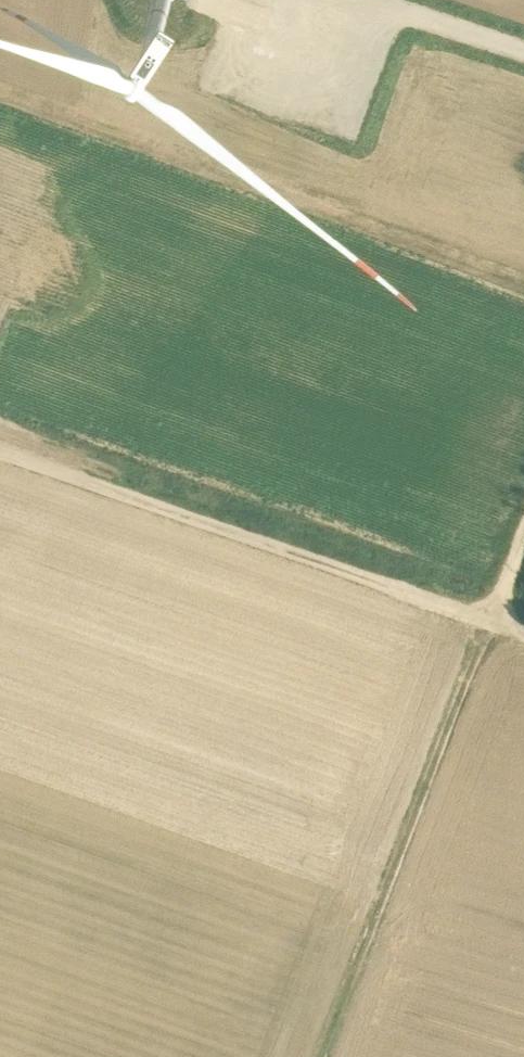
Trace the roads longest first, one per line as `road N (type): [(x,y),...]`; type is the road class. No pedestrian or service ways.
road 1 (track): [(482,633),(0,458)]
road 2 (track): [(417,813),(325,1056)]
road 3 (track): [(523,56),(367,0)]

